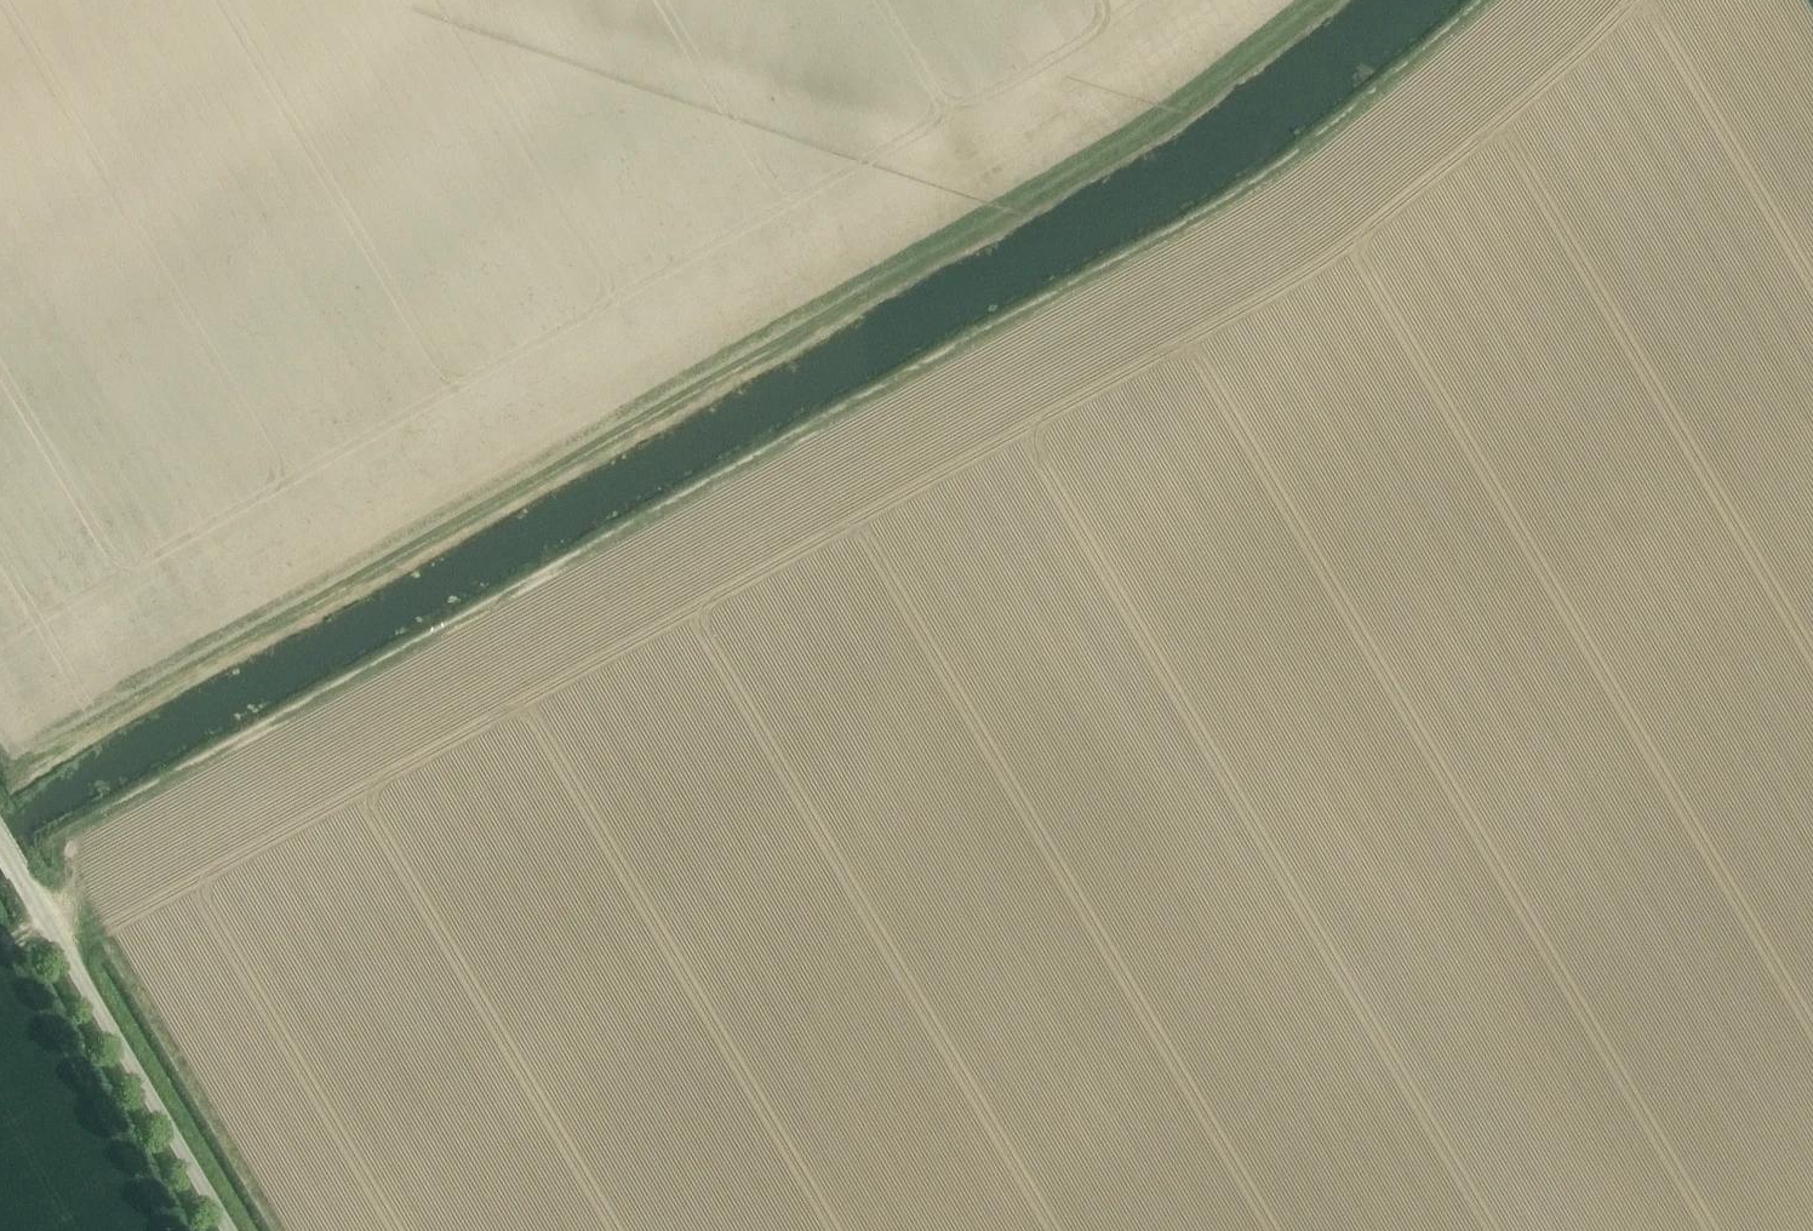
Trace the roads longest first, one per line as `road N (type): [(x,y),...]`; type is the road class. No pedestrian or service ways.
road 1 (unclassified): [(230,1230),(0,839)]

